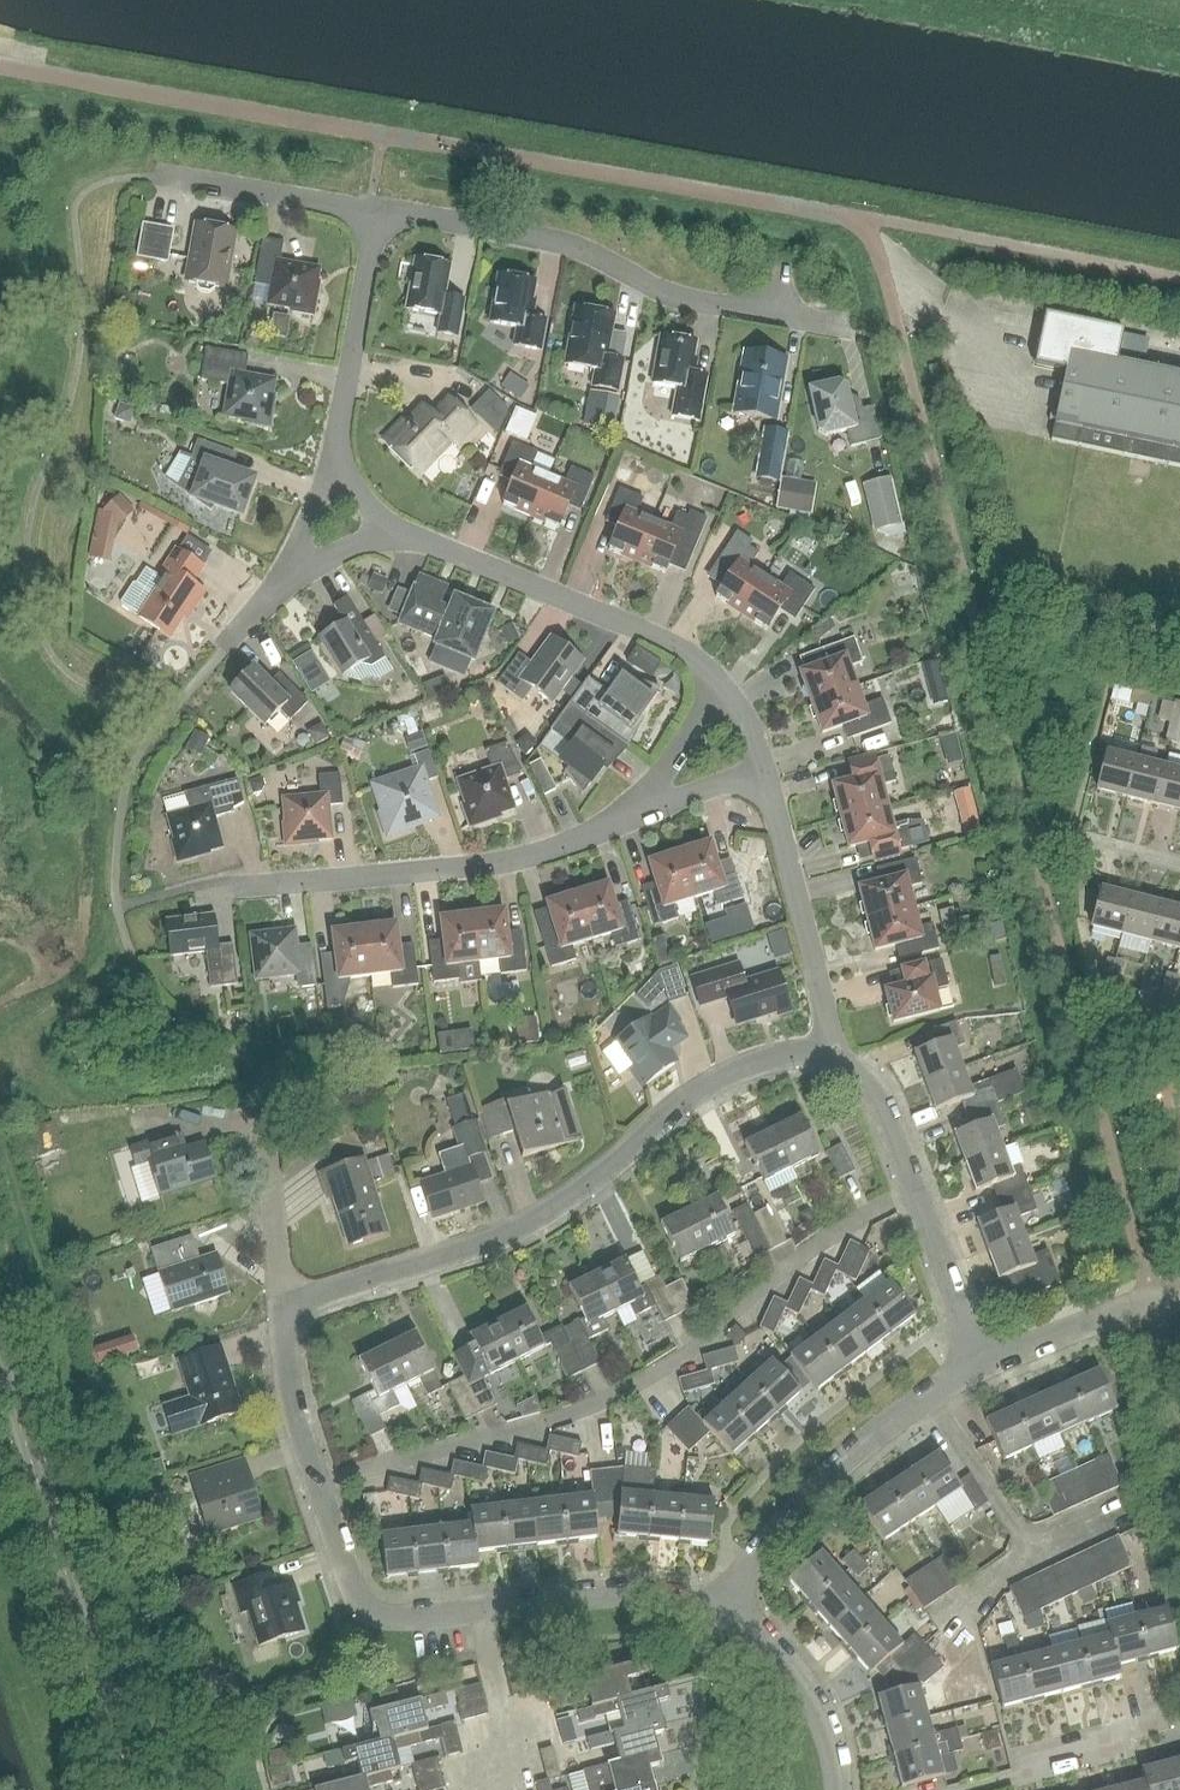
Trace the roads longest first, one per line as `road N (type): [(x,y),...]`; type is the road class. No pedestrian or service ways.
road 1 (residential): [(314,1488),(579,1413),(700,1343),(781,1269),(910,1189)]
road 2 (residential): [(285,1306),(528,1223),(730,1072),(772,1057),(834,1058)]
road 3 (residential): [(719,1601),(617,1589),(365,1615),(314,1488)]
road 4 (residential): [(375,211),(554,241),(686,302),(845,327)]
road 5 (secondary): [(136,1789),(0,1341)]
road 6 (residential): [(220,891),(507,862),(626,819)]
road 7 (residential): [(723,688),(649,635),(383,529)]
road 8 (residential): [(719,1601),(813,1496),(924,1402),(980,1369)]
road 9 (residential): [(834,1058),(764,773)]
road 10 (residential): [(335,446),(375,211)]
road 11 (residential): [(837,1789),(820,1702),(787,1658),(719,1601)]
road 12 (residential): [(156,176),(375,211)]
road 13 (residential): [(980,1369),(910,1189)]
road 14 (residential): [(314,1488),(285,1365),(285,1306)]
road 15 (residential): [(285,1306),(264,1122)]
road 16 (residential): [(980,1369),(1150,1302)]
road 17 (residential): [(626,819),(723,688)]
road 18 (residential): [(910,1189),(866,1082),(834,1058)]
road 19 (residential): [(277,590),(335,446)]
road 20 (residential): [(626,819),(764,773)]
road 21 (residential): [(184,698),(277,590)]
road 22 (residential): [(383,529),(277,590)]

